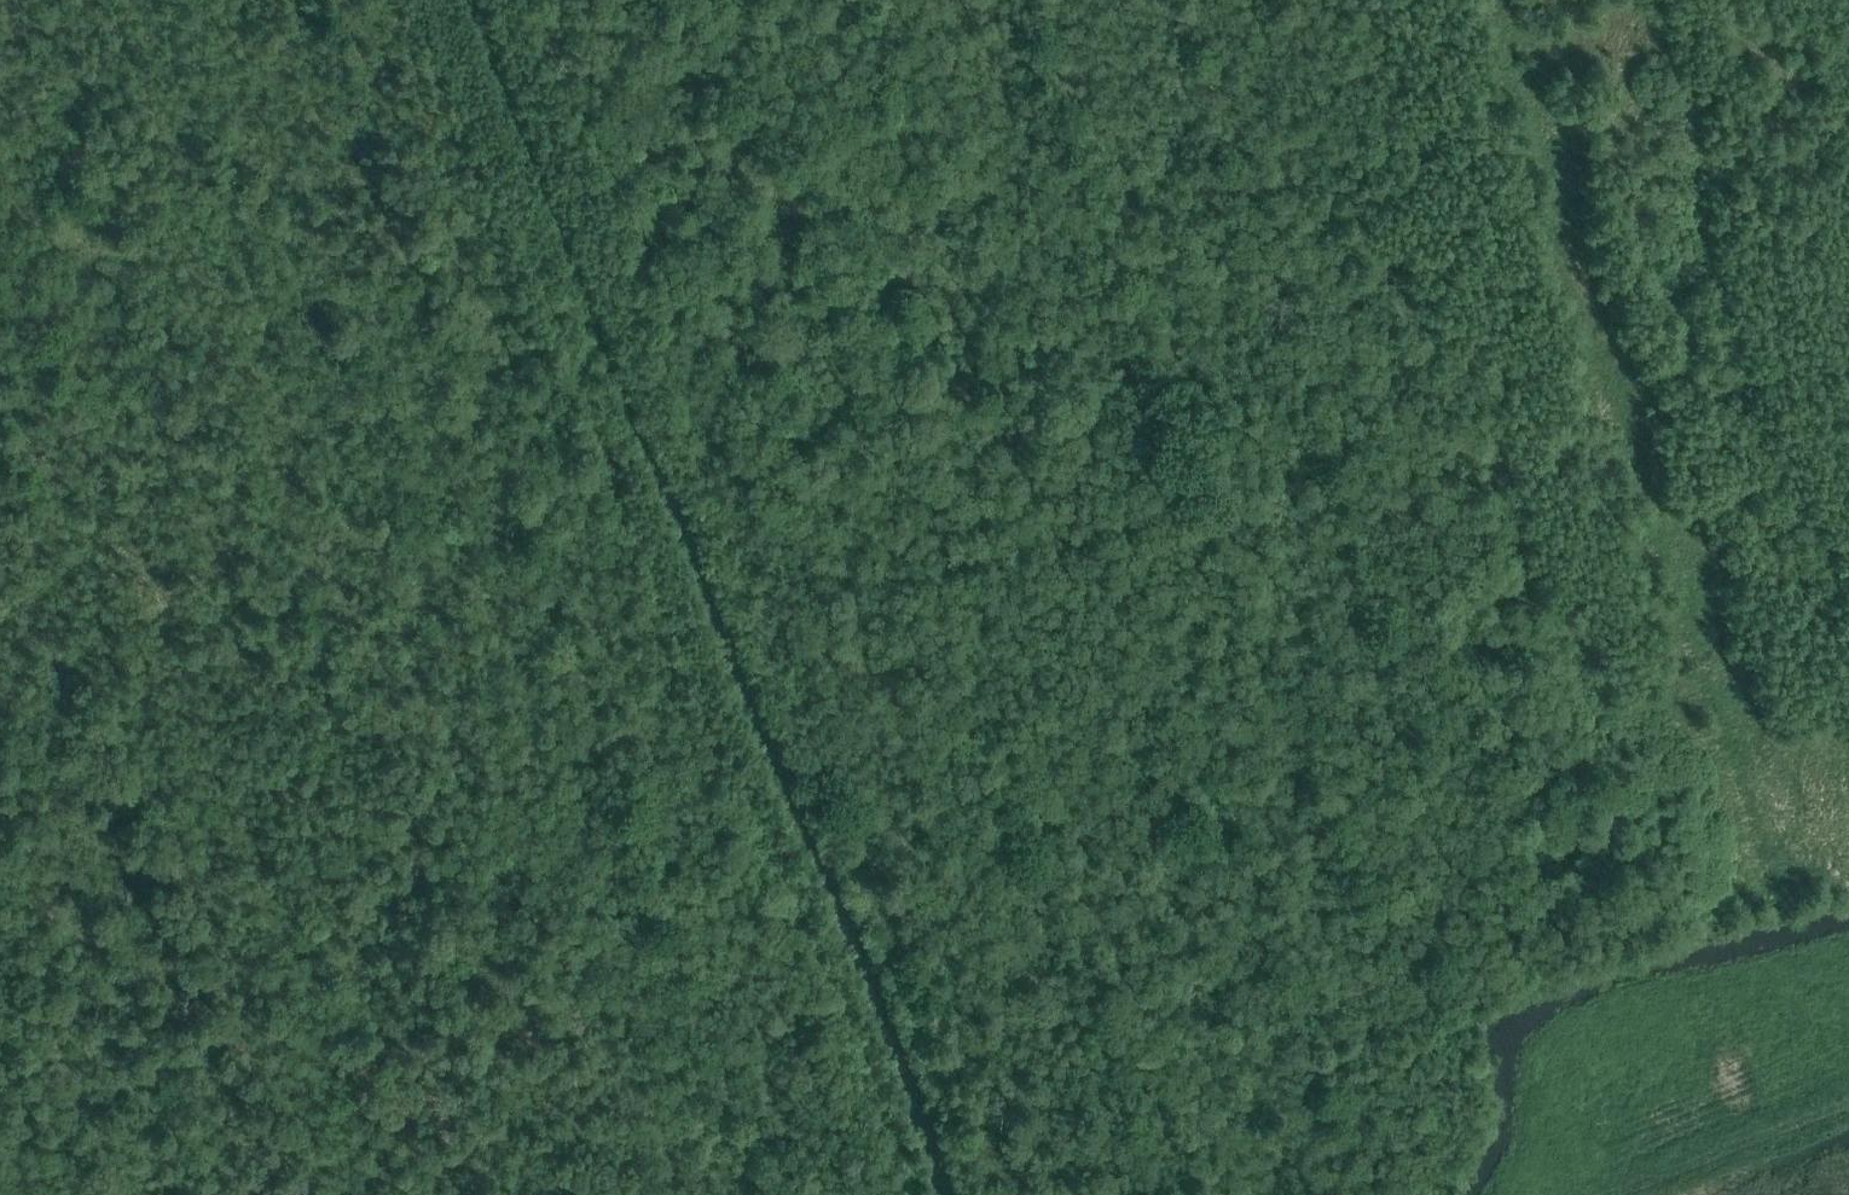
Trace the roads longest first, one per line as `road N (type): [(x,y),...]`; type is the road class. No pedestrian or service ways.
road 1 (track): [(1604,1194),(1848,1096)]

